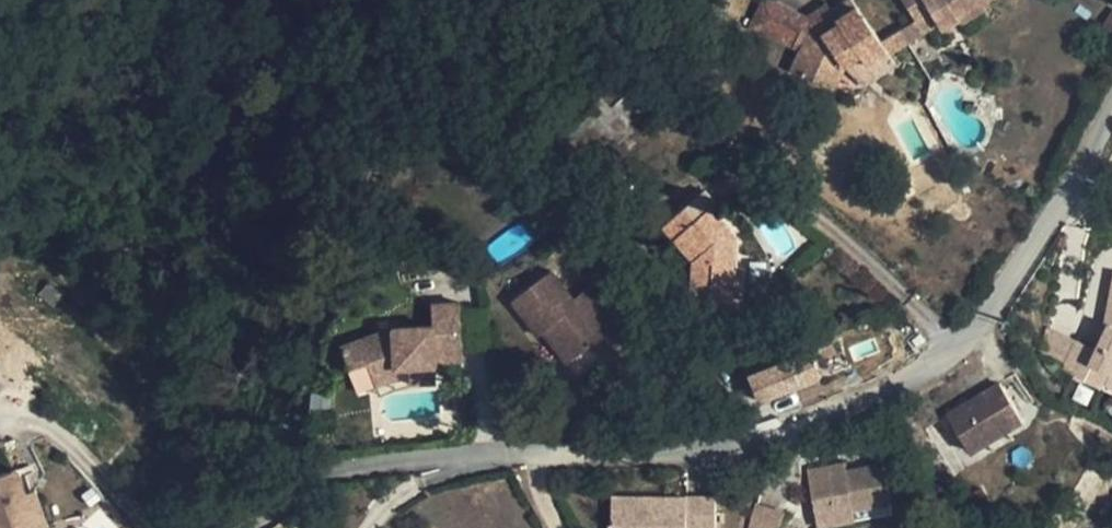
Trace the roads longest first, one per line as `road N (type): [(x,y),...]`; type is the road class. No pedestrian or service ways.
road 1 (residential): [(211,527),(345,460),(752,444),(891,384),(960,343),(1081,170),(1111,106)]

